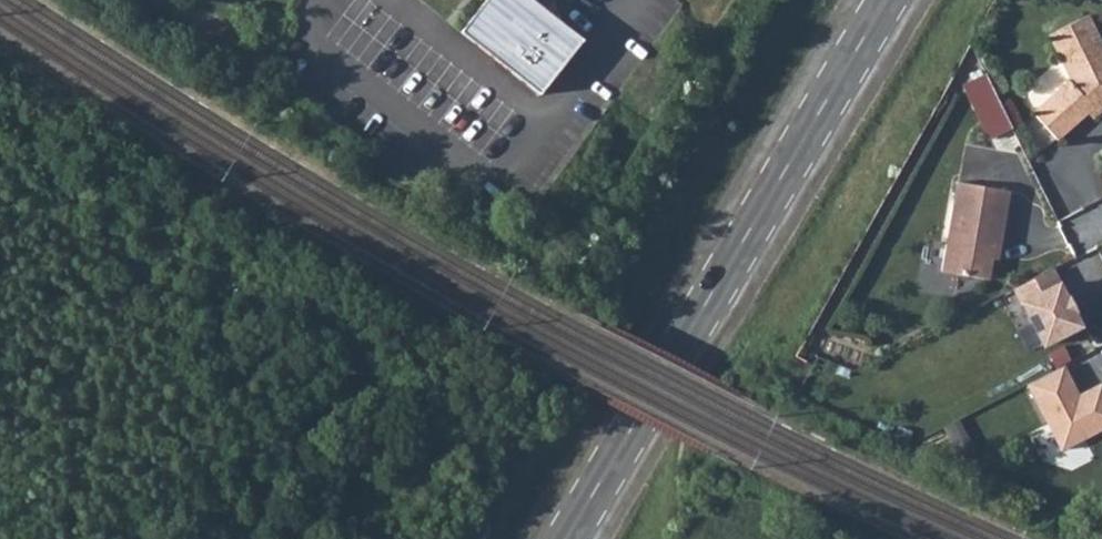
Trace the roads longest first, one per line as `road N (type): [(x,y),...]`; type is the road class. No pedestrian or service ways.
road 1 (secondary): [(884,0),(562,538)]

